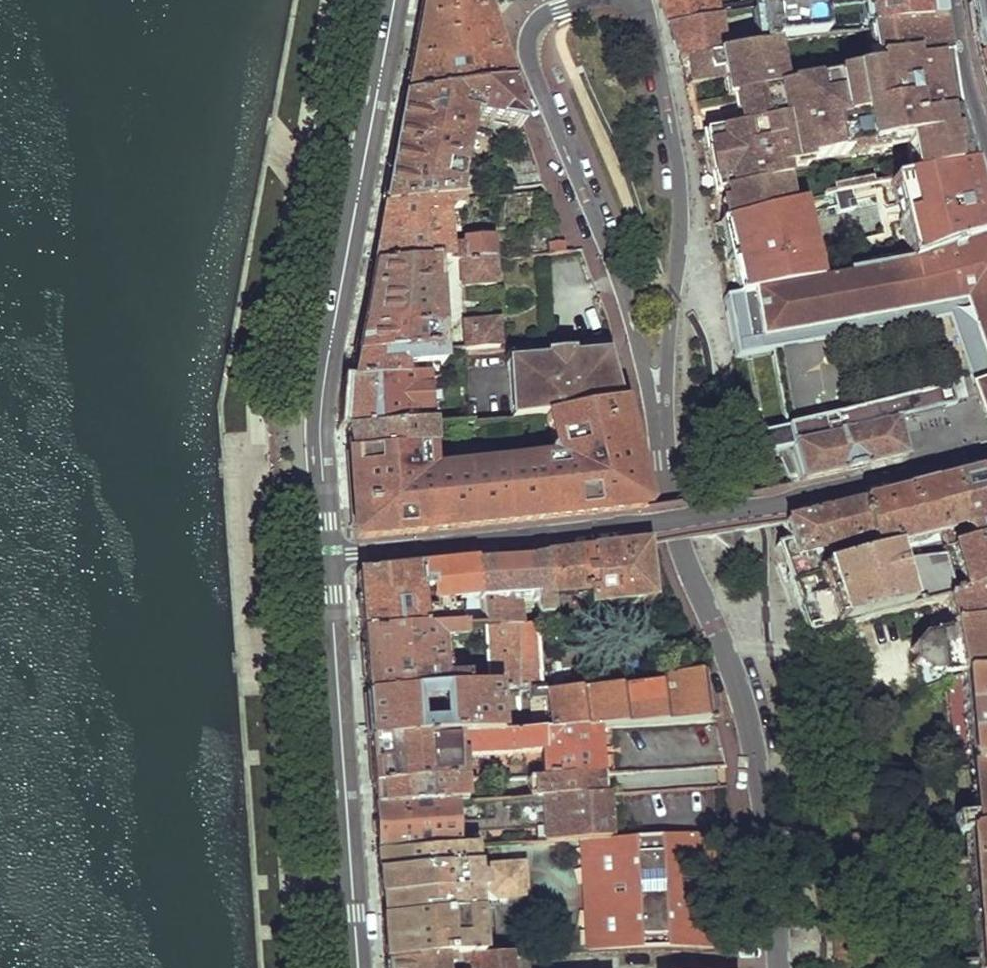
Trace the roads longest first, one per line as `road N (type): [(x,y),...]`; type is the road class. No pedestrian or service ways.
road 1 (residential): [(327,560),(711,517),(986,451)]
road 2 (tertiary): [(392,0),(320,381),(327,560)]
road 3 (residential): [(660,425),(680,546),(742,697),(762,793),(779,967)]
road 4 (residential): [(588,0),(543,16),(532,27),(528,57),(620,279),(660,425)]
road 5 (residential): [(660,425),(679,220),(676,165),(643,0)]
road 6 (tertiary): [(327,560),(356,967)]
road 7 (residential): [(952,0),(986,146)]

